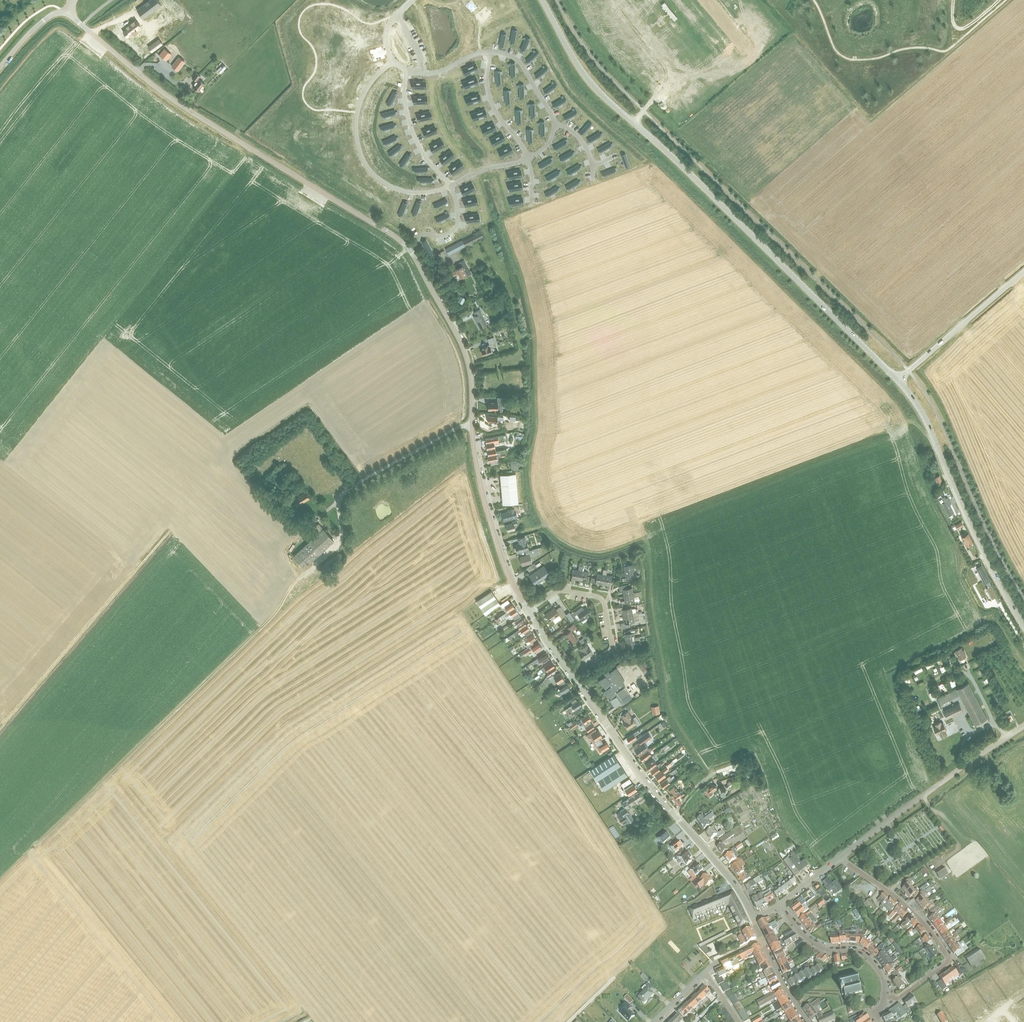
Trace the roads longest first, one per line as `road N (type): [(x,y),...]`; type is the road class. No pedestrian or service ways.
road 1 (secondary): [(897,380),(586,79),(542,0)]
road 2 (residential): [(528,610),(485,506),(464,351),(416,259),(387,231)]
road 3 (unclassified): [(387,231),(169,97),(68,11)]
road 4 (residential): [(754,919),(736,886),(633,766),(528,610)]
road 5 (secondary): [(1023,626),(921,412),(897,380)]
road 6 (residential): [(884,998),(896,999),(948,957),(894,896),(840,858)]
road 7 (residential): [(840,858),(1023,726)]
road 8 (unclassified): [(897,380),(1023,271)]
road 9 (unclassified): [(884,998),(882,976),(867,956),(810,940),(779,906)]
road 10 (residential): [(603,656),(612,649),(599,597),(563,590),(528,610)]

